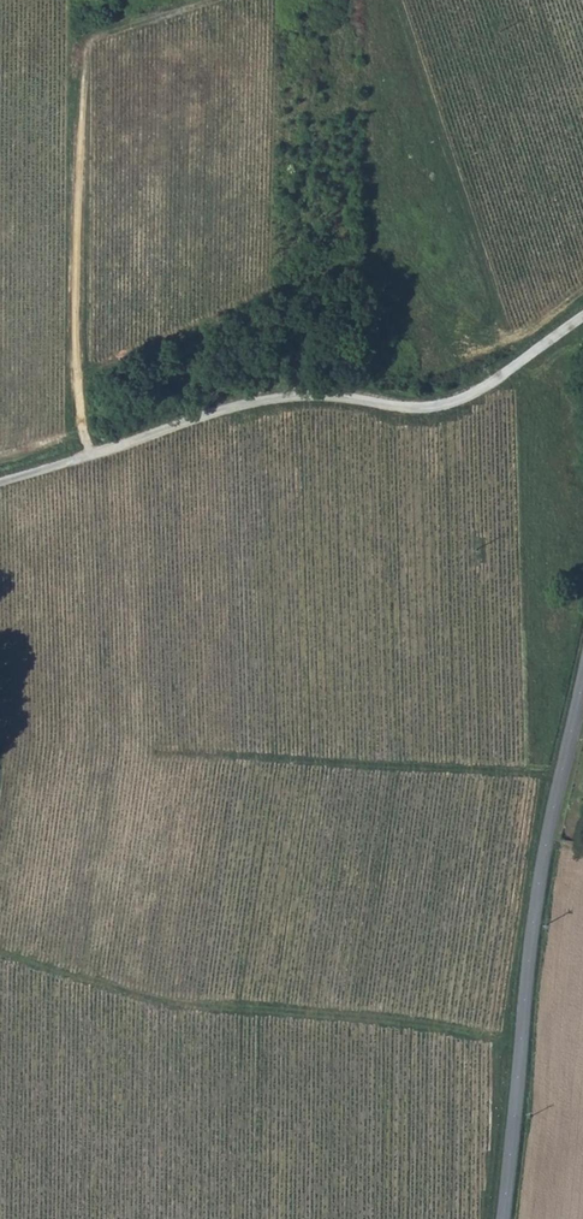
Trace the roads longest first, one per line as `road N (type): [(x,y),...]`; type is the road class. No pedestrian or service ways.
road 1 (track): [(582,317),(453,403),(278,397),(0,484)]
road 2 (unclassified): [(501,1218),(542,874),(582,678)]

